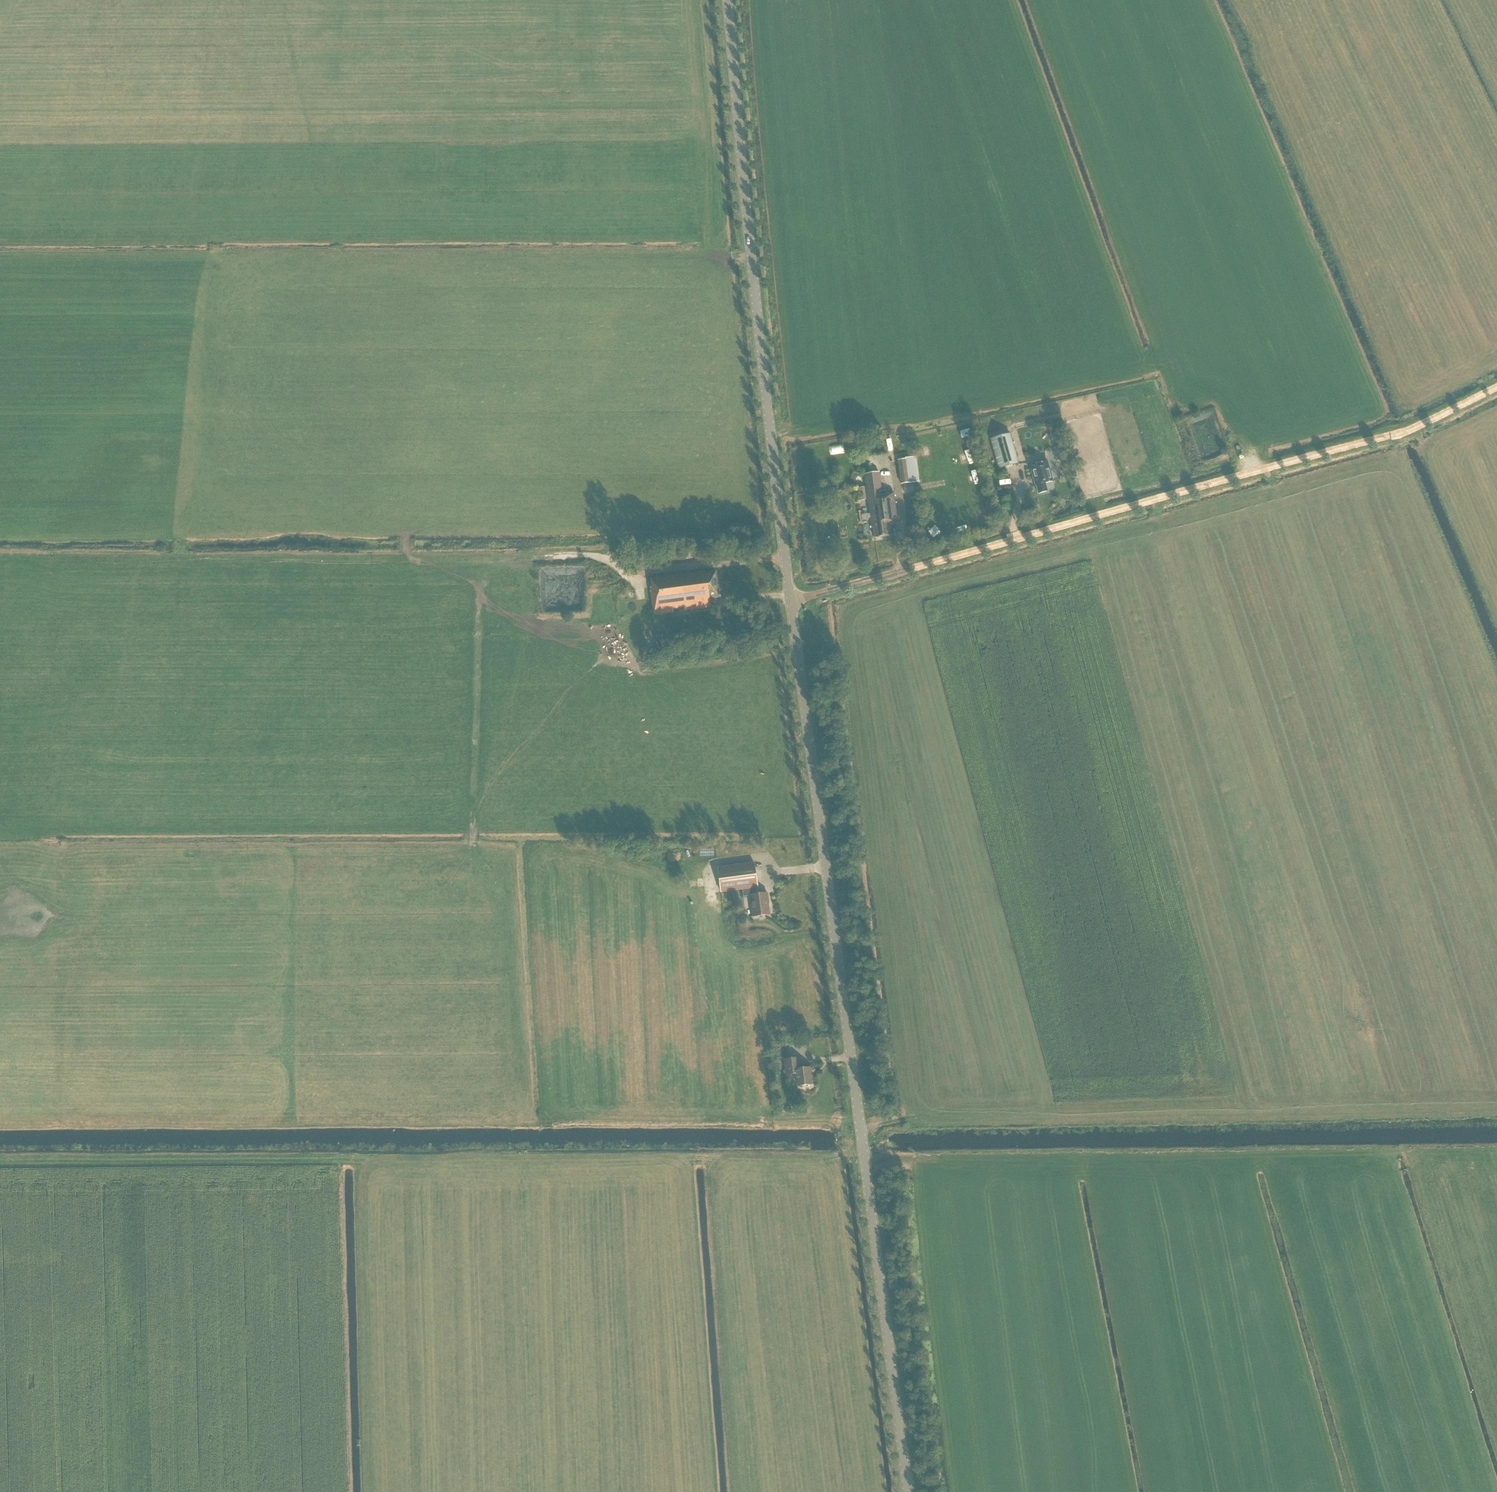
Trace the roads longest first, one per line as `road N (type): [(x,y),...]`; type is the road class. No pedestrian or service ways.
road 1 (tertiary): [(906,1491),(791,603)]
road 2 (unclassified): [(791,603),(1447,414),(1496,389)]
road 3 (tertiary): [(791,603),(732,0)]

